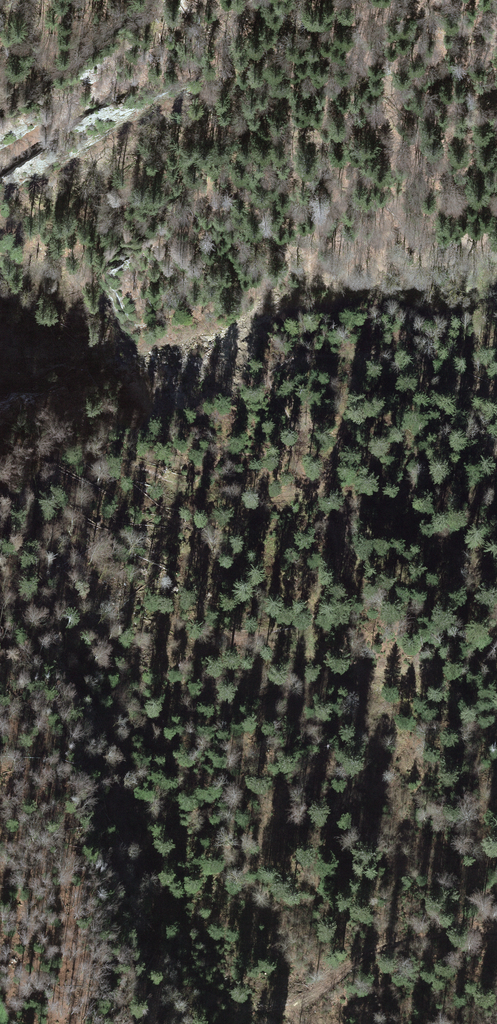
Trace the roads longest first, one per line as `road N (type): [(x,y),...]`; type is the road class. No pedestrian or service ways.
road 1 (track): [(294,455),(271,383),(291,361),(413,355),(438,363),(472,393),(496,395)]
road 2 (track): [(496,670),(468,662),(385,669),(239,642)]
road 3 (track): [(239,642),(302,621),(332,587),(334,548),(294,455)]
road 4 (track): [(363,355),(314,507)]

